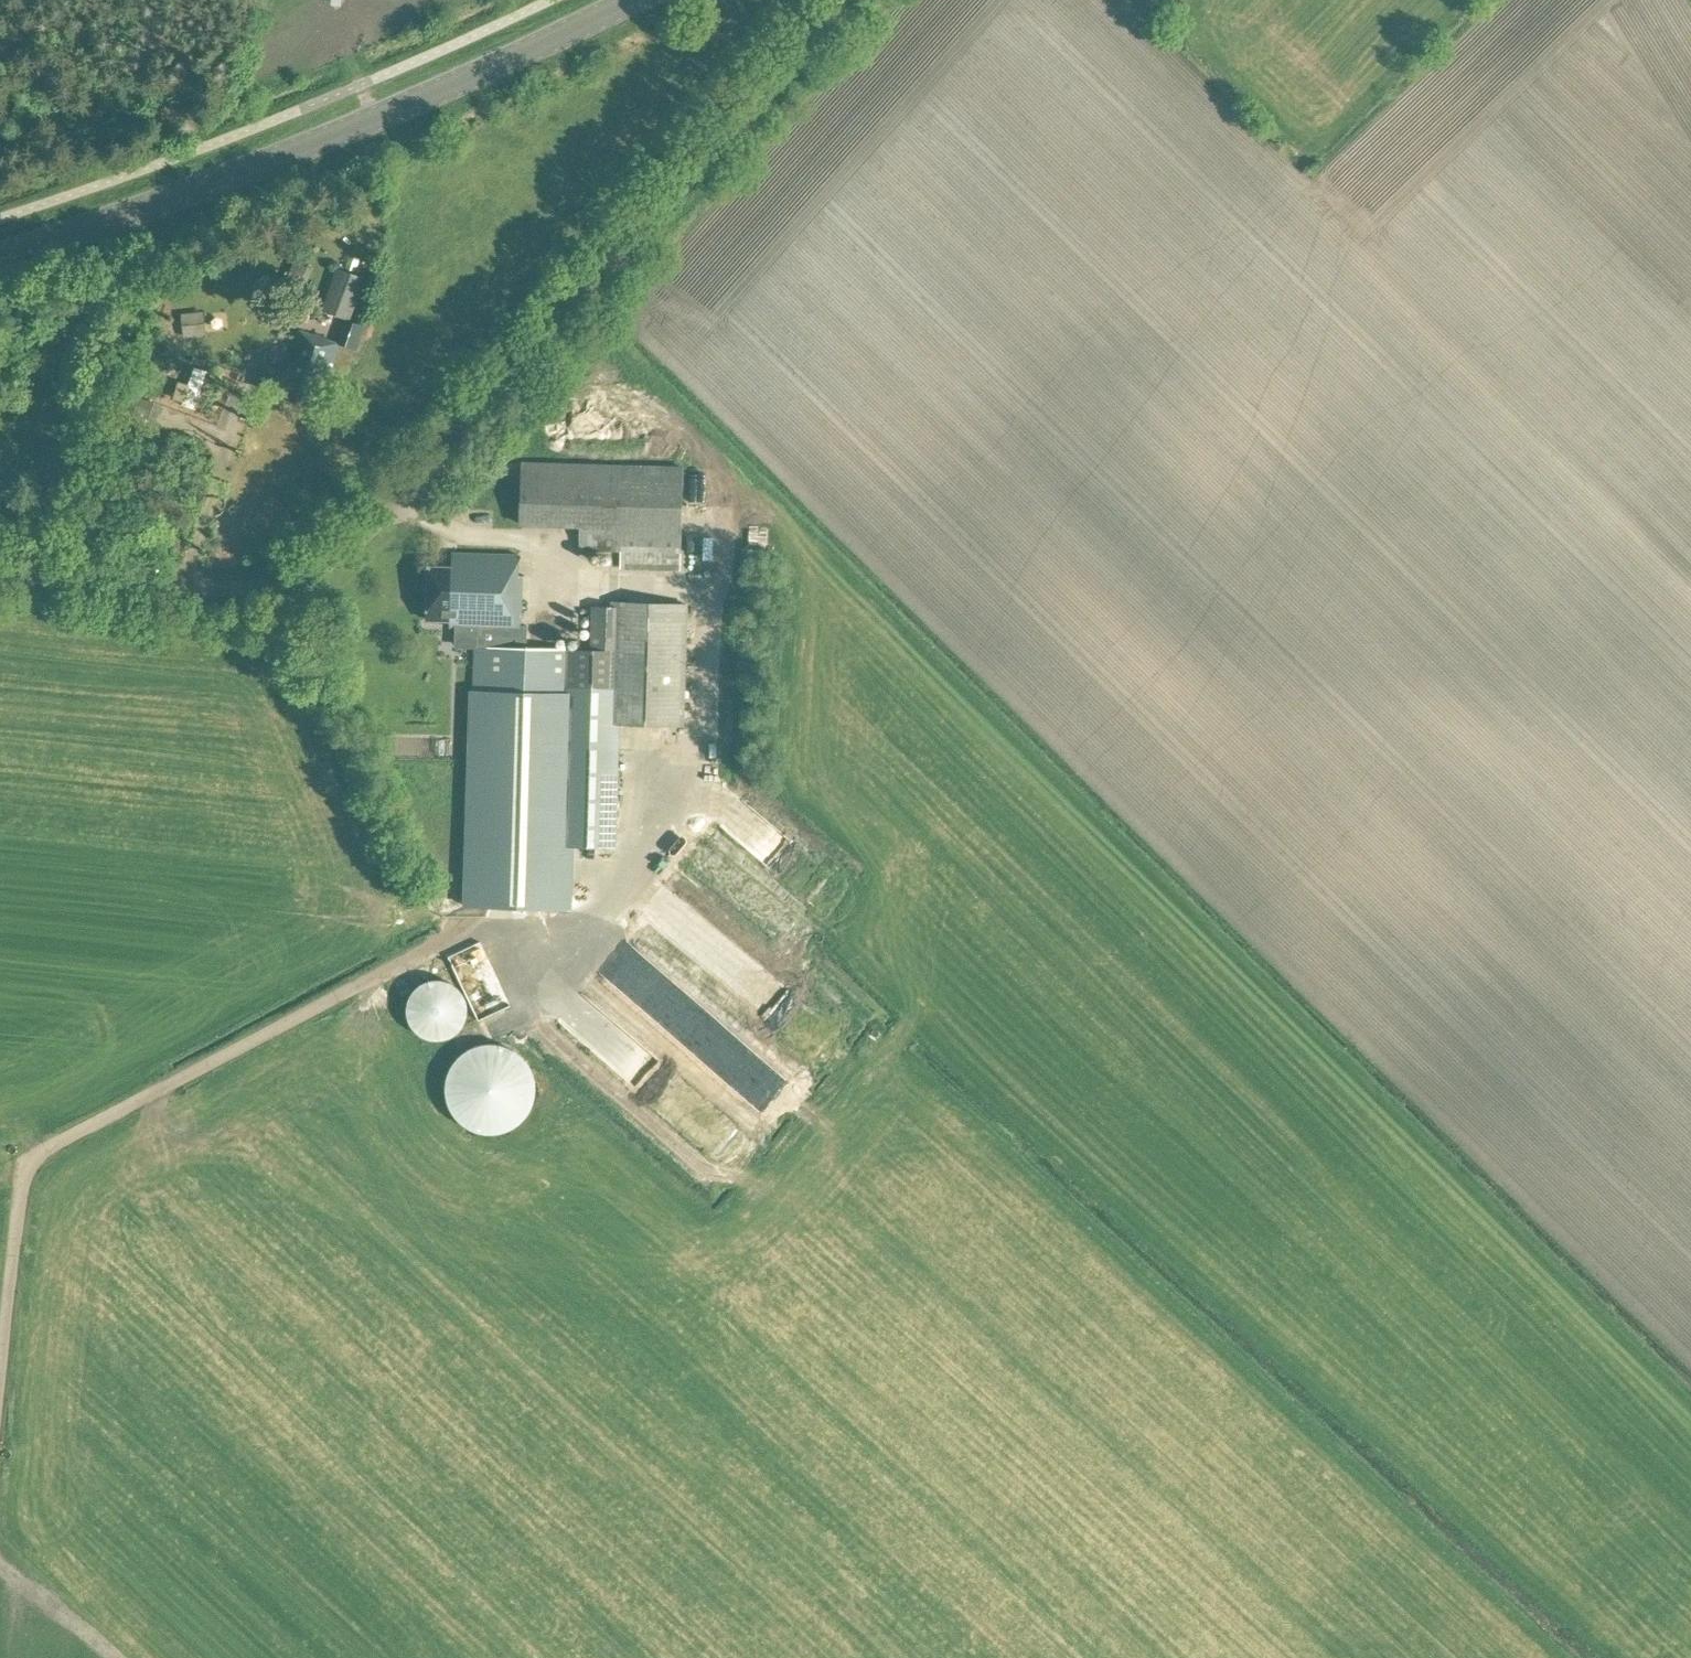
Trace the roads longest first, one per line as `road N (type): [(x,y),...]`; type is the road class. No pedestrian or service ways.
road 1 (unclassified): [(854,0),(390,510),(326,570),(242,591),(0,574)]
road 2 (tertiary): [(0,252),(189,192),(631,0)]

